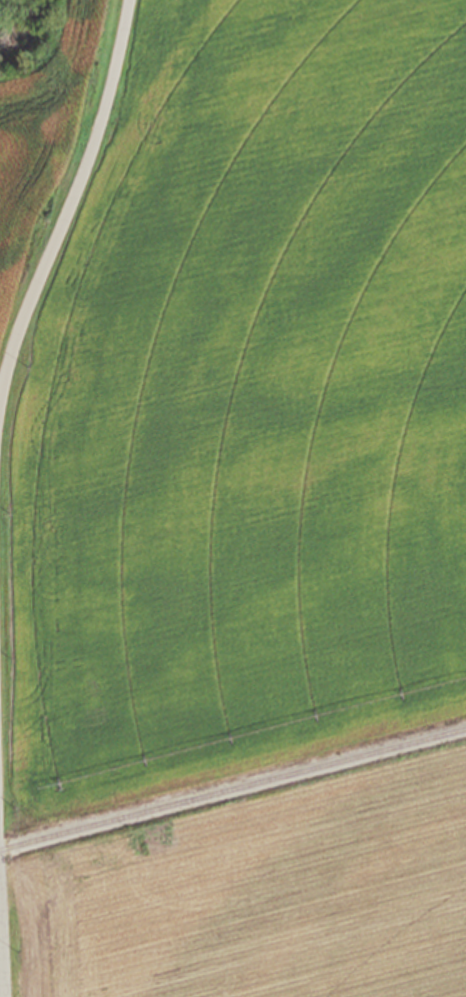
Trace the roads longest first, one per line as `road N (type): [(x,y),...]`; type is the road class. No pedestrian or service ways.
road 1 (residential): [(0,412),(14,353),(100,129),(130,0)]
road 2 (residential): [(5,996),(0,815)]

